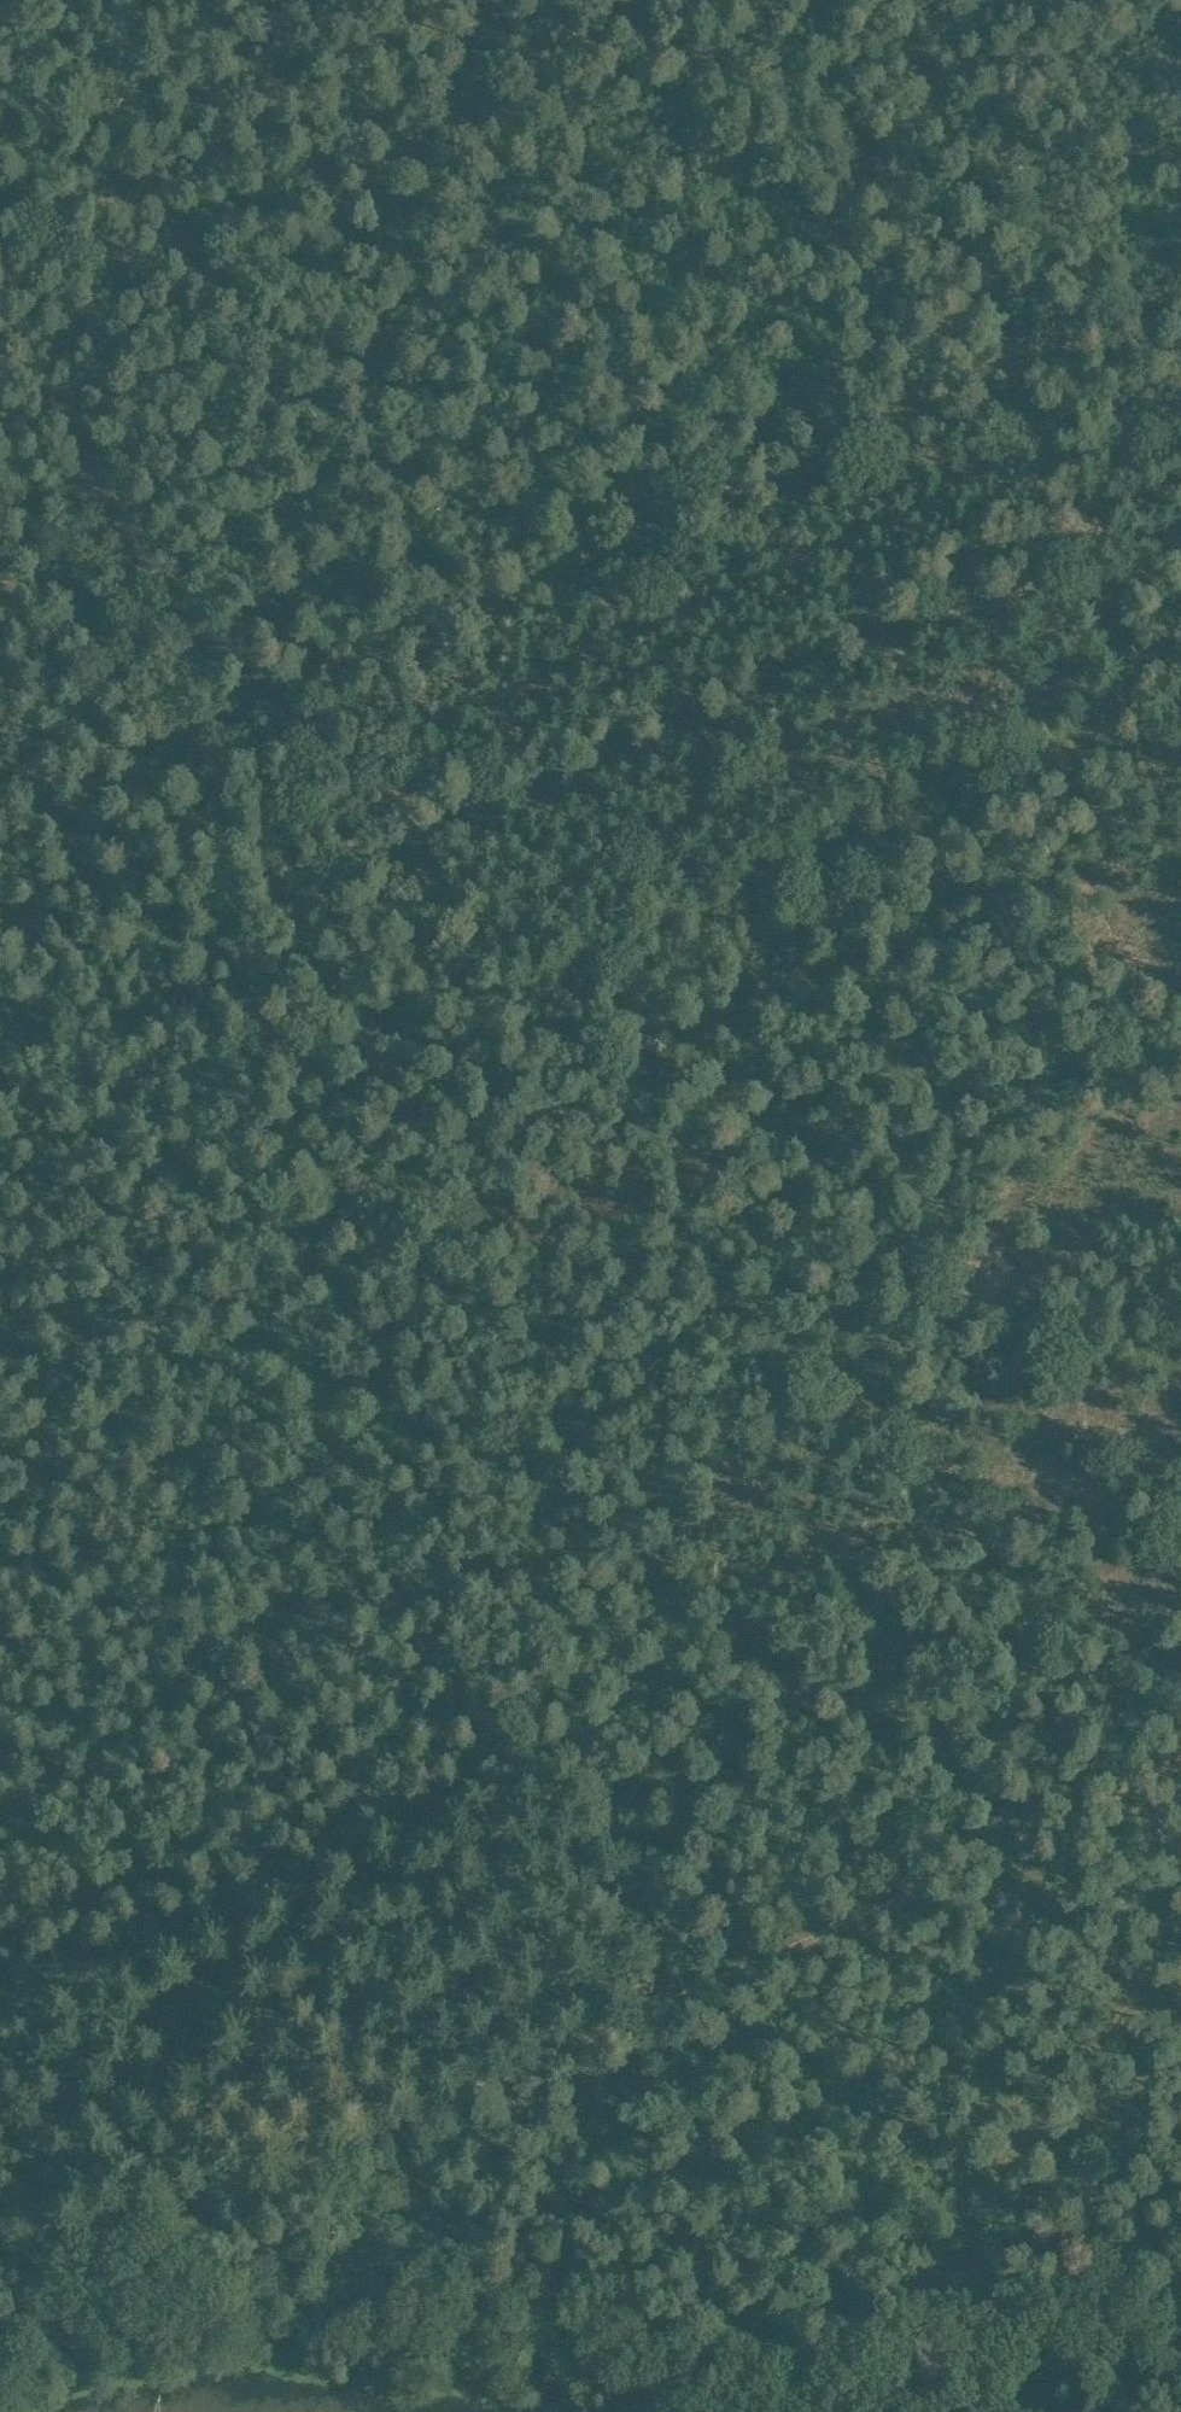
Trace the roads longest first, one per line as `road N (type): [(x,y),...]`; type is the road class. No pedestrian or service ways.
road 1 (track): [(1180,286),(0,844)]
road 2 (track): [(1180,1767),(189,2219)]
road 3 (track): [(1180,868),(900,0)]
road 4 (track): [(166,765),(0,399)]
road 5 (track): [(0,2293),(27,2274),(189,2219)]

